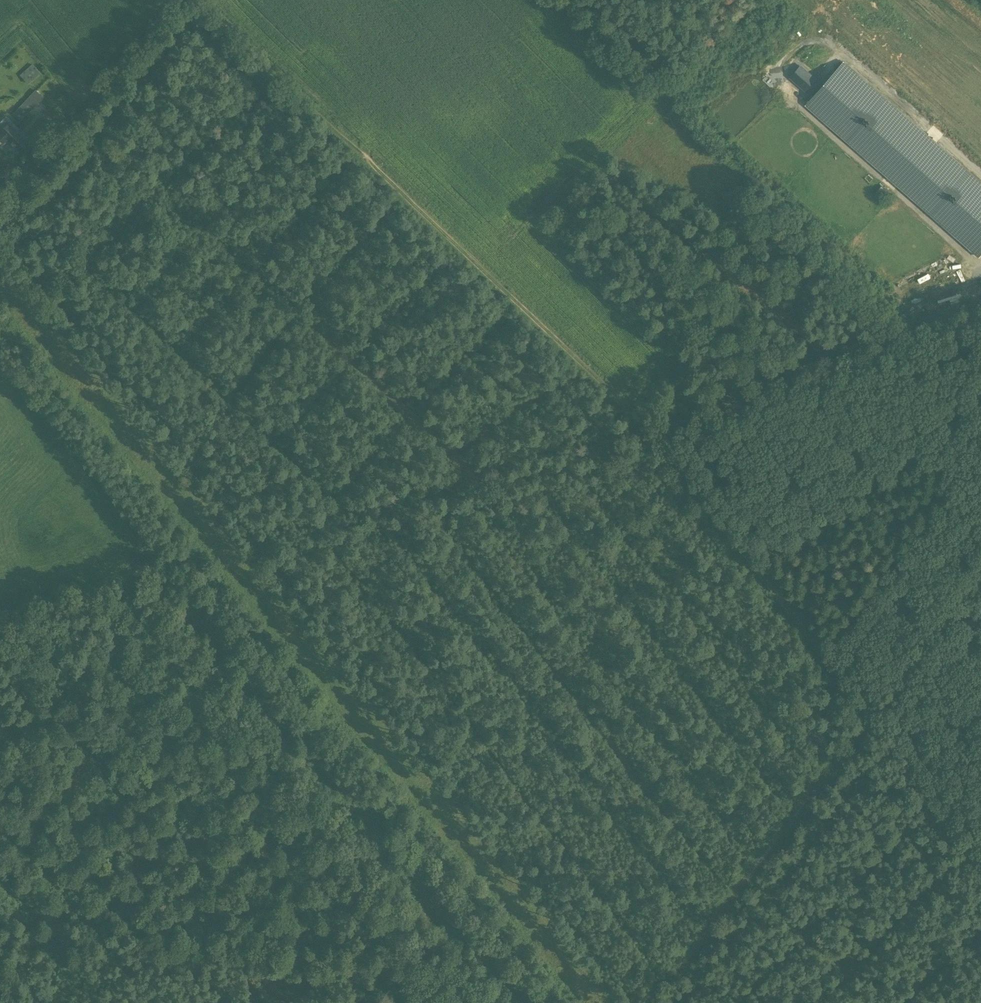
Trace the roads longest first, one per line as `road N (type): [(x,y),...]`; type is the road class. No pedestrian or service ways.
road 1 (track): [(202,0),(625,403),(877,721),(802,784)]
road 2 (track): [(980,849),(877,721),(980,592)]
road 3 (unclassified): [(0,215),(179,0)]

